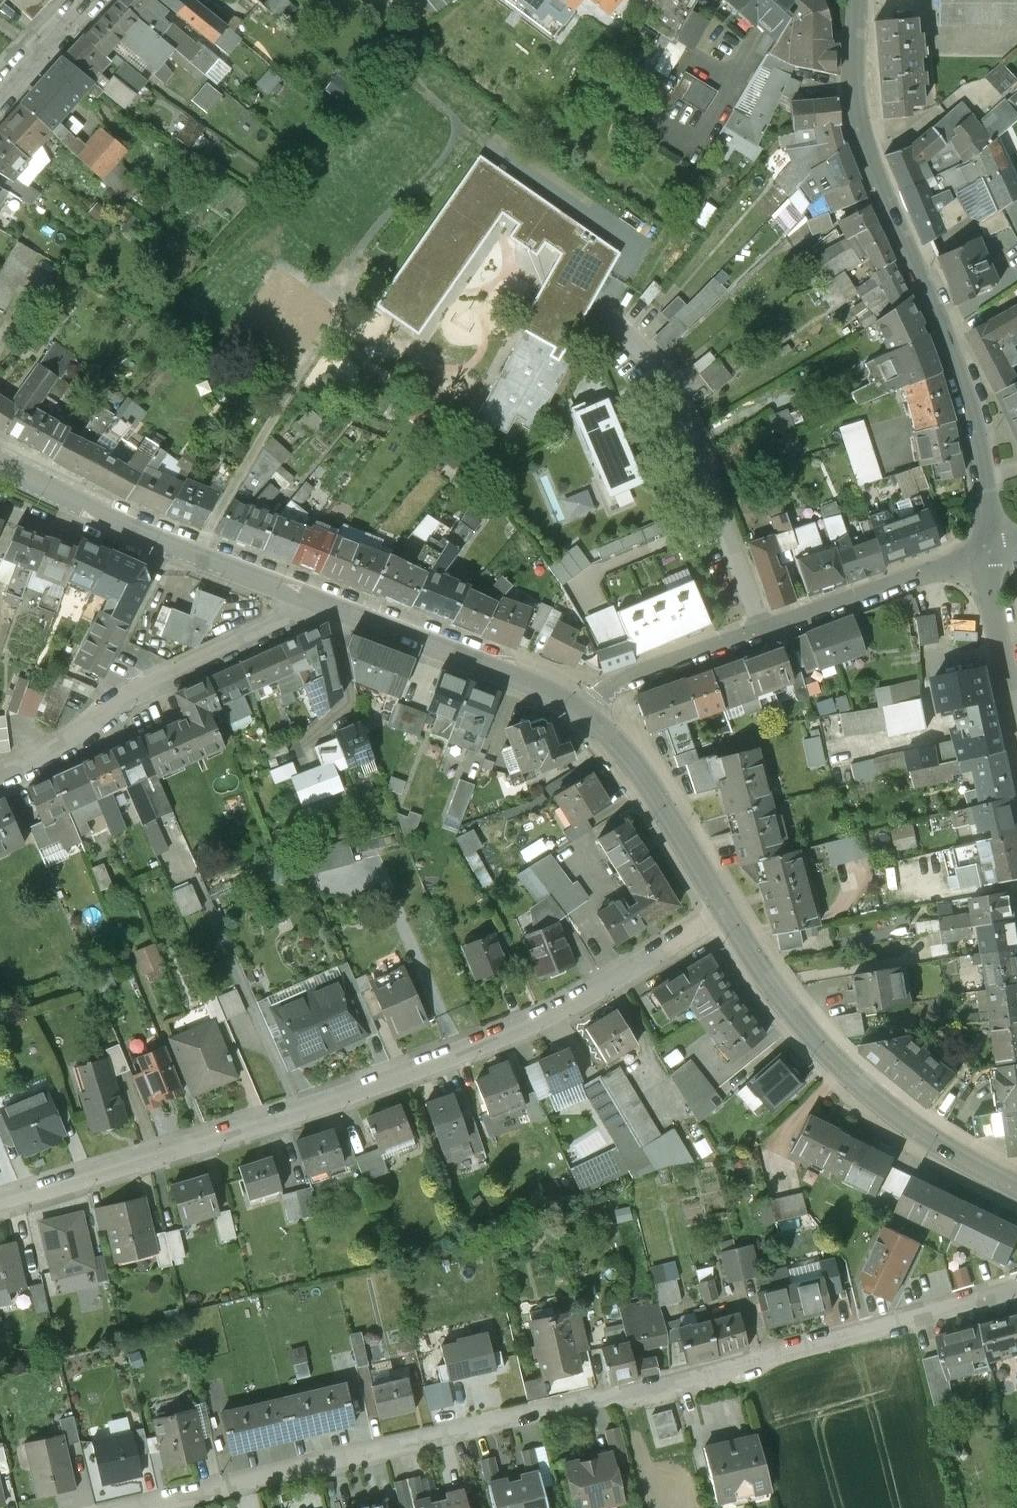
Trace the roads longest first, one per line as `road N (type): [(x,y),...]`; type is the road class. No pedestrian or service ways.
road 1 (residential): [(1016,1292),(143,1507)]
road 2 (residential): [(723,903),(612,979),(511,1031),(371,1085),(0,1199)]
road 3 (residential): [(856,0),(858,124),(949,344),(978,443),(988,552)]
road 4 (residential): [(1016,1189),(882,1104),(807,1031),(723,903)]
road 5 (residential): [(0,782),(43,764),(152,692),(319,612)]
road 6 (residential): [(319,612),(0,467)]
road 7 (residential): [(762,630),(685,414),(623,329)]
road 8 (residential): [(589,712),(319,612)]
road 9 (residential): [(988,552),(762,630)]
road 10 (residential): [(723,903),(629,752),(589,712)]
road 11 (residential): [(762,630),(613,685),(589,712)]
road 12 (residential): [(988,552),(987,589),(1016,707)]
road 13 (residential): [(0,96),(88,0)]

